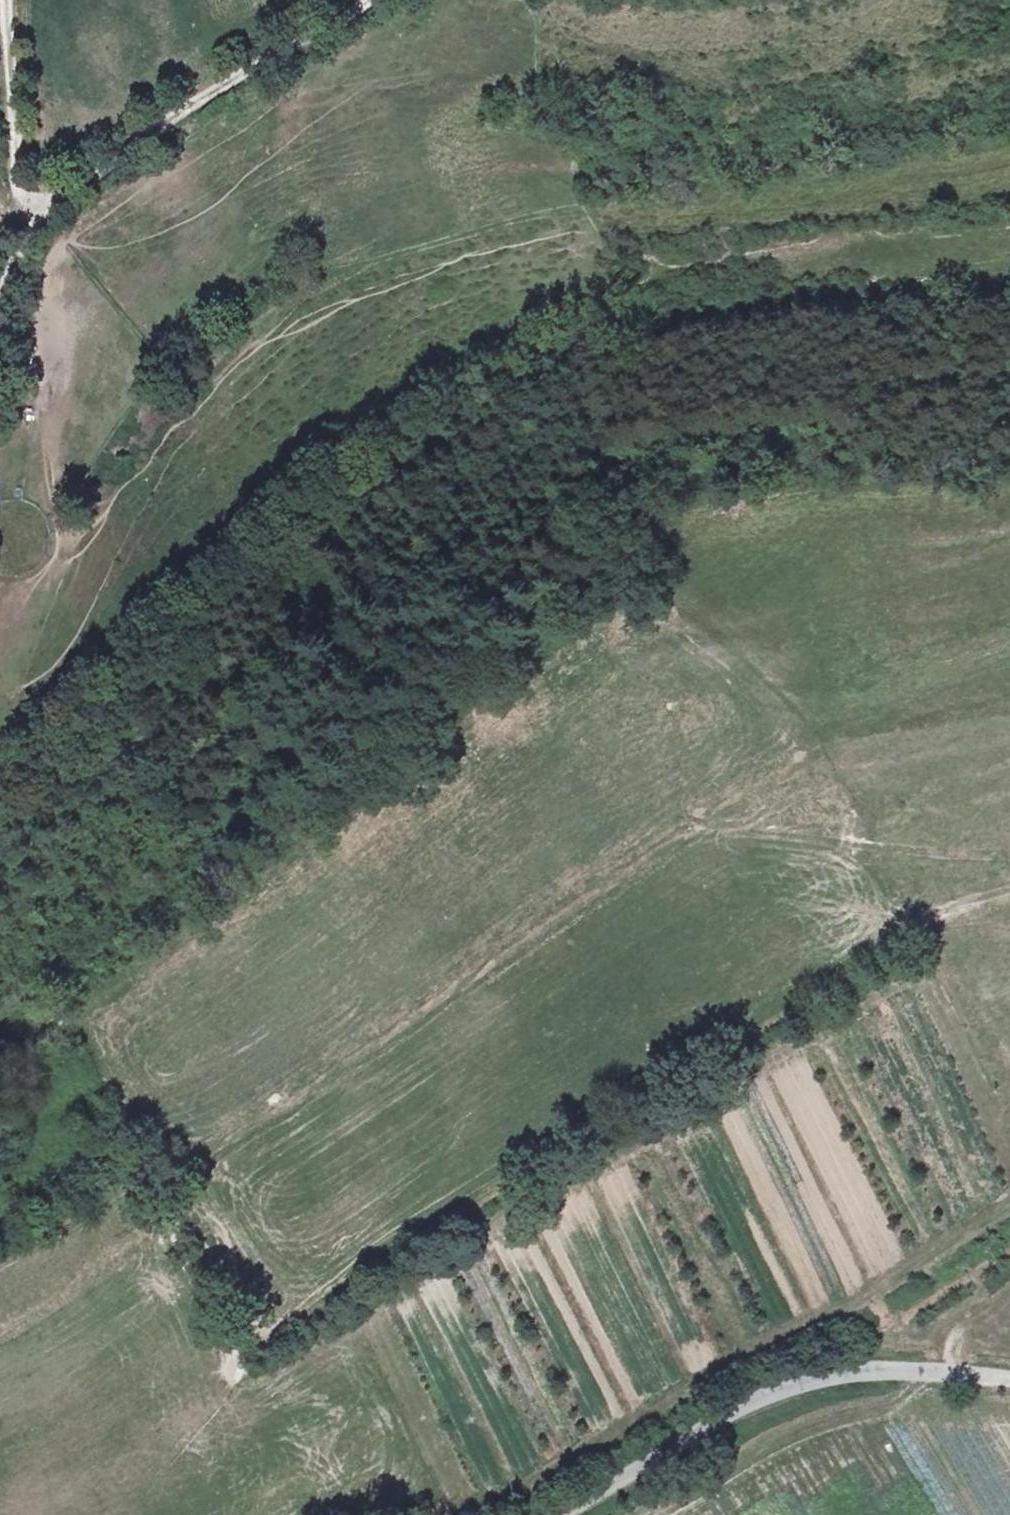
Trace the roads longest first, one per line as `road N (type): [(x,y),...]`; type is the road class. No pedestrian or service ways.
road 1 (unclassified): [(553,1514),(785,1388),(852,1369),(1009,1383)]
road 2 (track): [(38,210),(364,0)]

